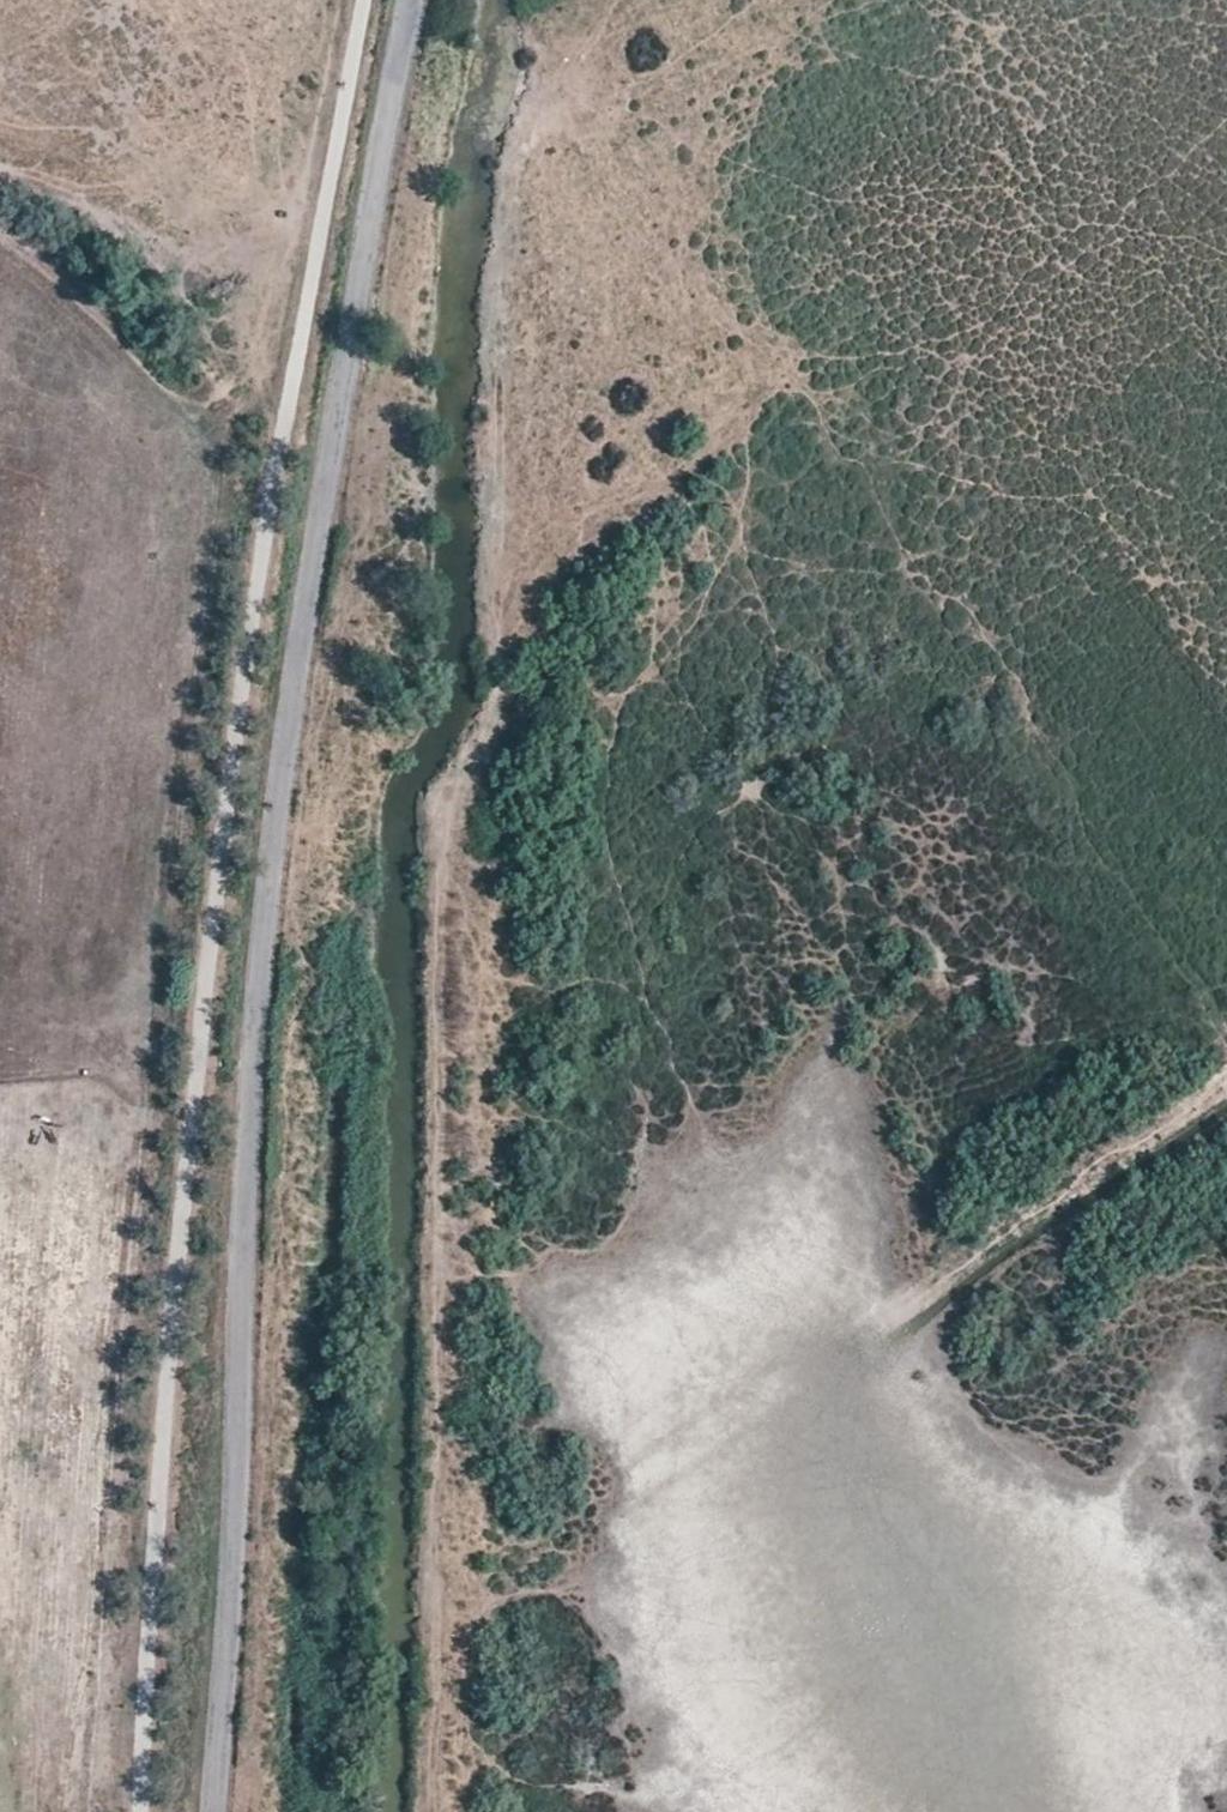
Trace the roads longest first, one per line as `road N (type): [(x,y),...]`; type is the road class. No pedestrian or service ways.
road 1 (unclassified): [(215,1811),(253,1066),(318,517),(414,0)]

